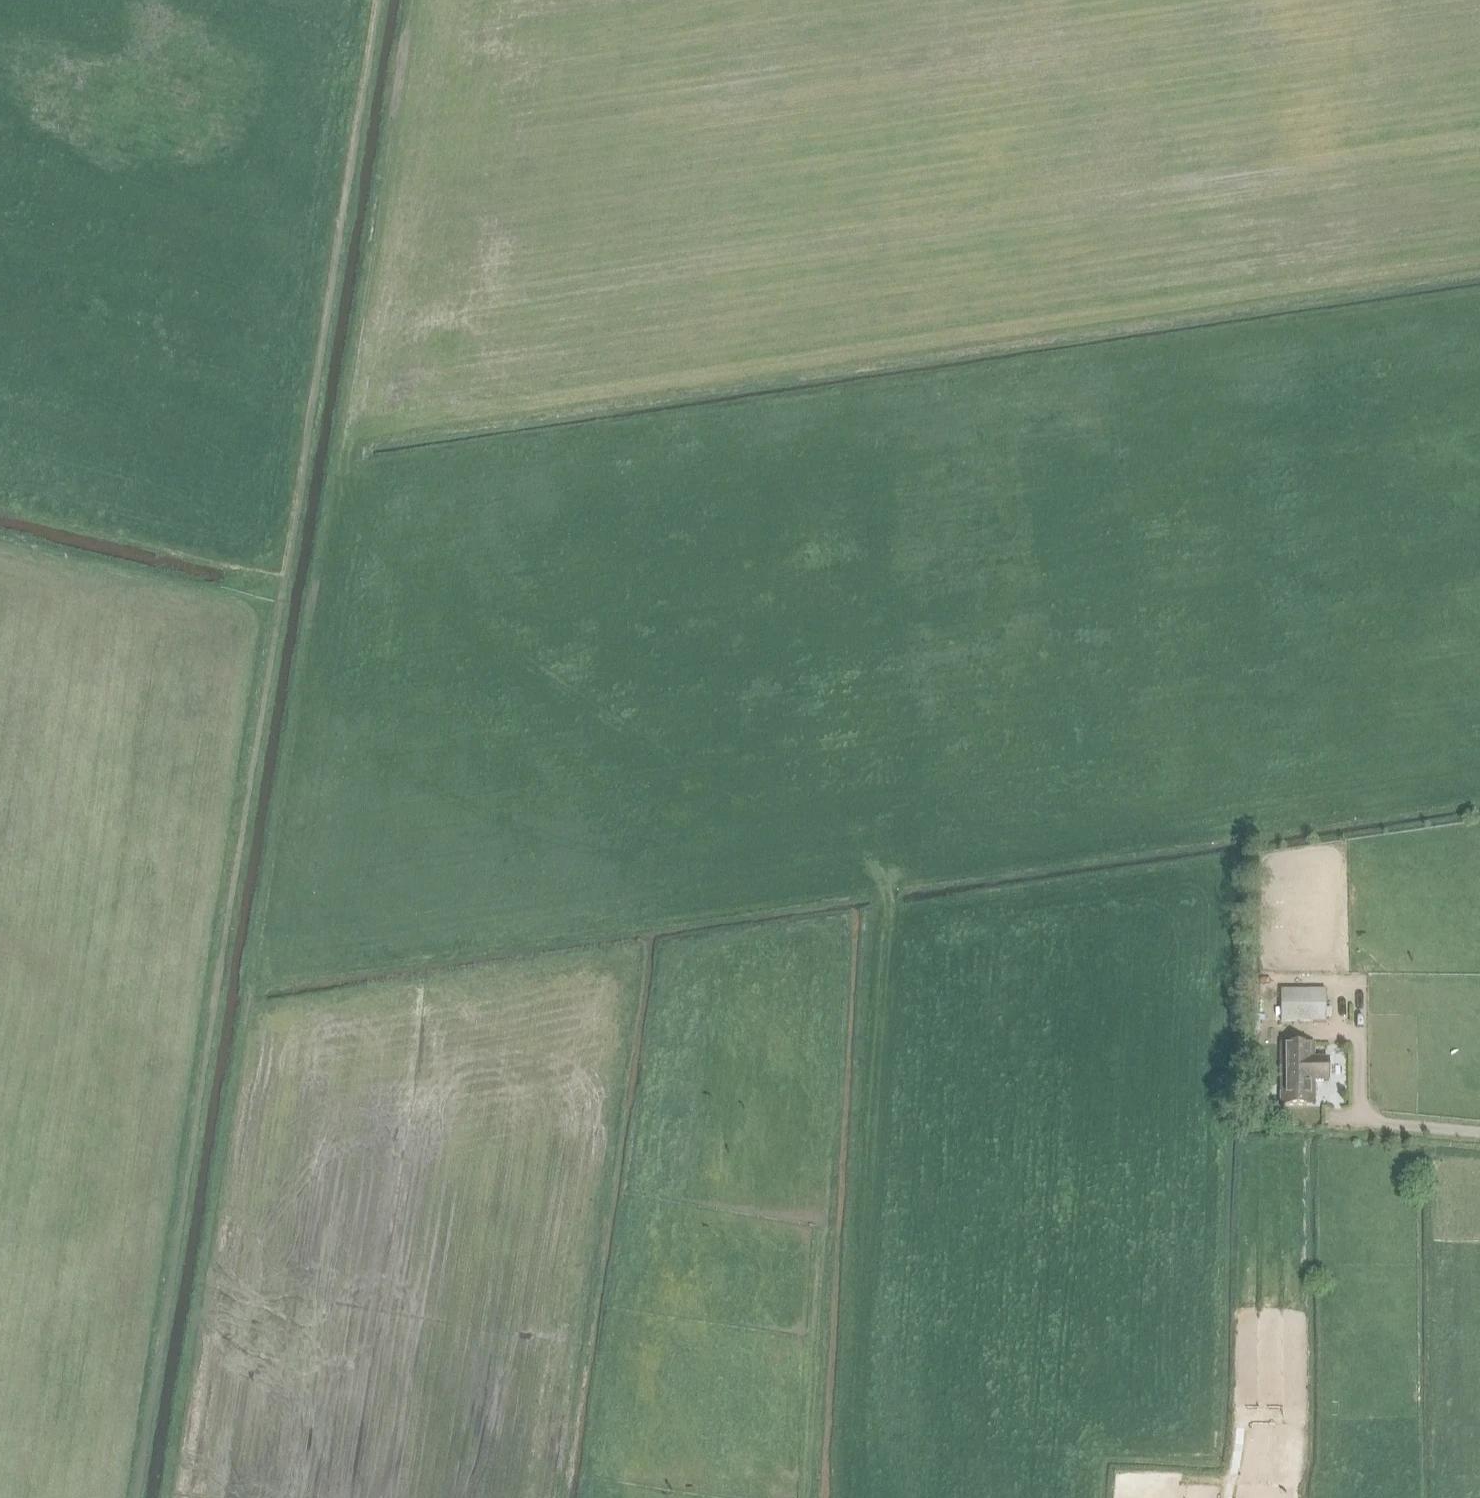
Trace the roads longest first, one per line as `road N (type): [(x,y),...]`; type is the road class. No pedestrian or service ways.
road 1 (track): [(1479,1137),(1342,1121),(1333,1048)]

